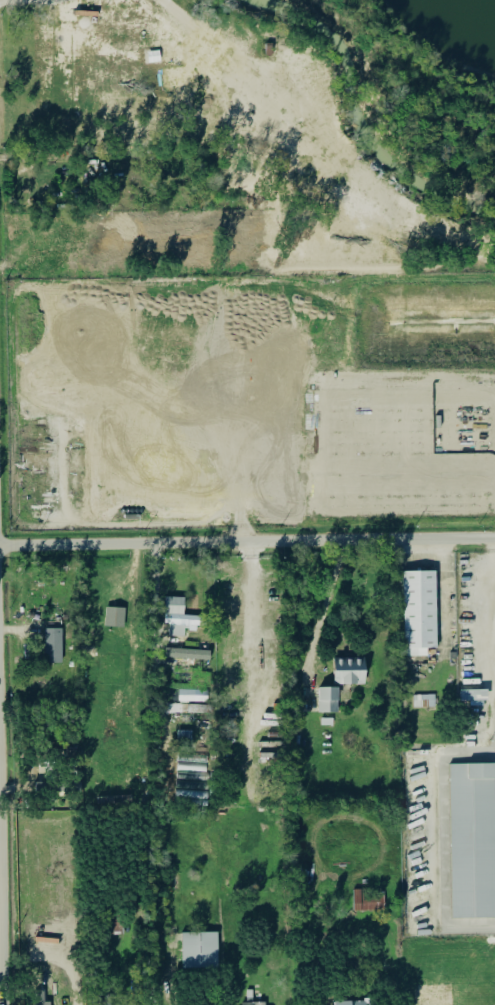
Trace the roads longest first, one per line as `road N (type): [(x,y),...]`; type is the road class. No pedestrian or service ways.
road 1 (residential): [(0,547),(494,538)]

